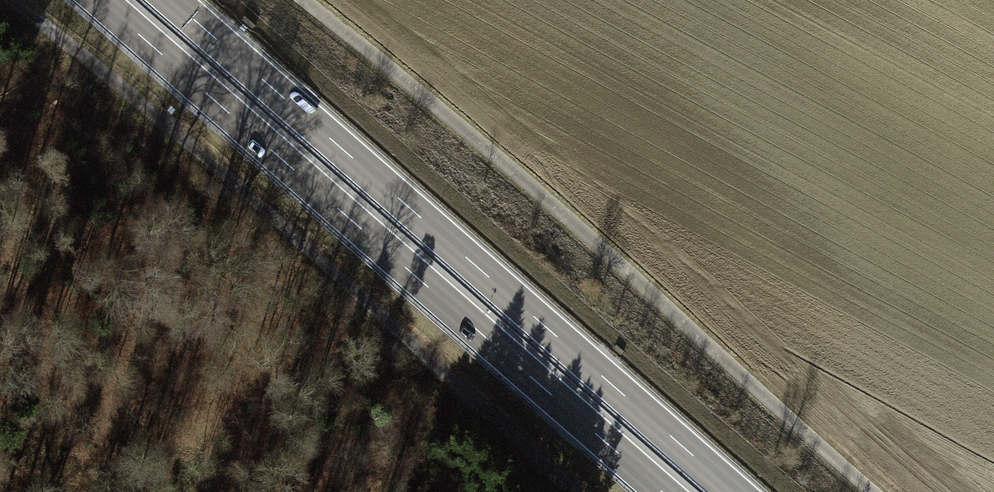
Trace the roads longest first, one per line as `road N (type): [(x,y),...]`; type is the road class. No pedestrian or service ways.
road 1 (track): [(10,0),(155,115),(576,491)]
road 2 (trunk): [(100,0),(663,491)]
road 3 (trunk): [(735,491),(172,0)]
road 4 (track): [(867,491),(443,105),(305,0)]

